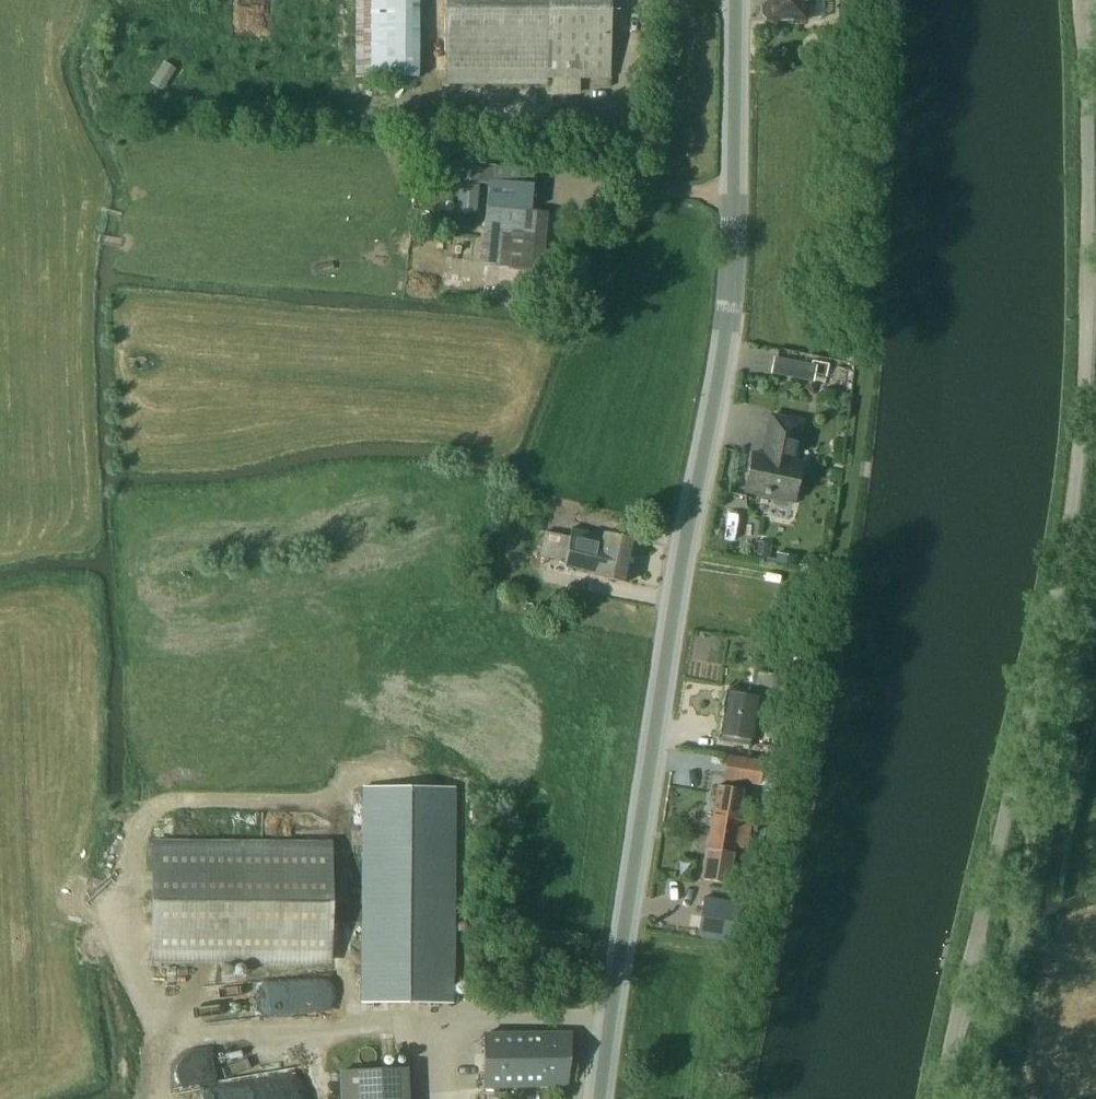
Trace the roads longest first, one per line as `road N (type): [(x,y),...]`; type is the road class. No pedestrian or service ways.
road 1 (unclassified): [(941,1098),(1040,669),(1076,464),(1086,326),(1081,0)]
road 2 (secondary): [(600,1098),(730,296),(735,0)]

